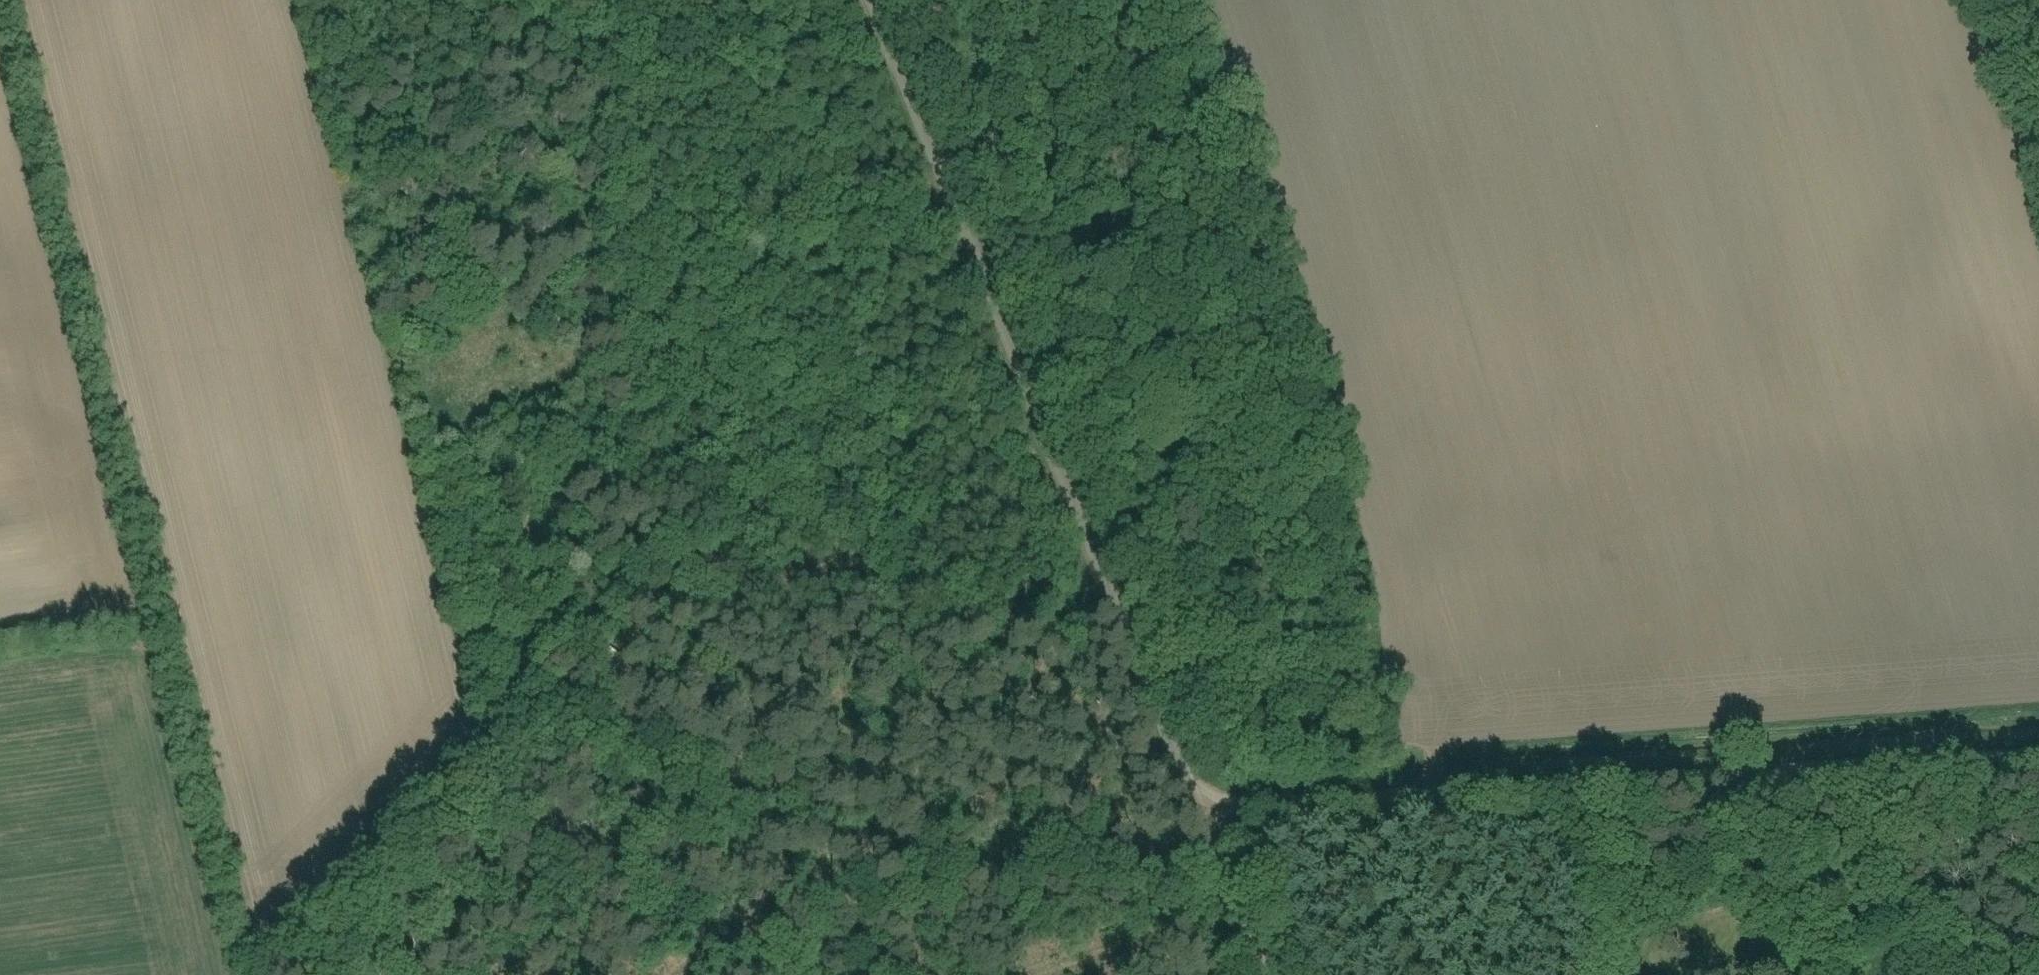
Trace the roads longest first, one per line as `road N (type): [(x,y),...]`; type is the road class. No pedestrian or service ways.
road 1 (unclassified): [(870,0),(1186,799)]
road 2 (unclassified): [(2038,752),(1186,799)]
road 3 (unclassified): [(1186,799),(1258,974)]

